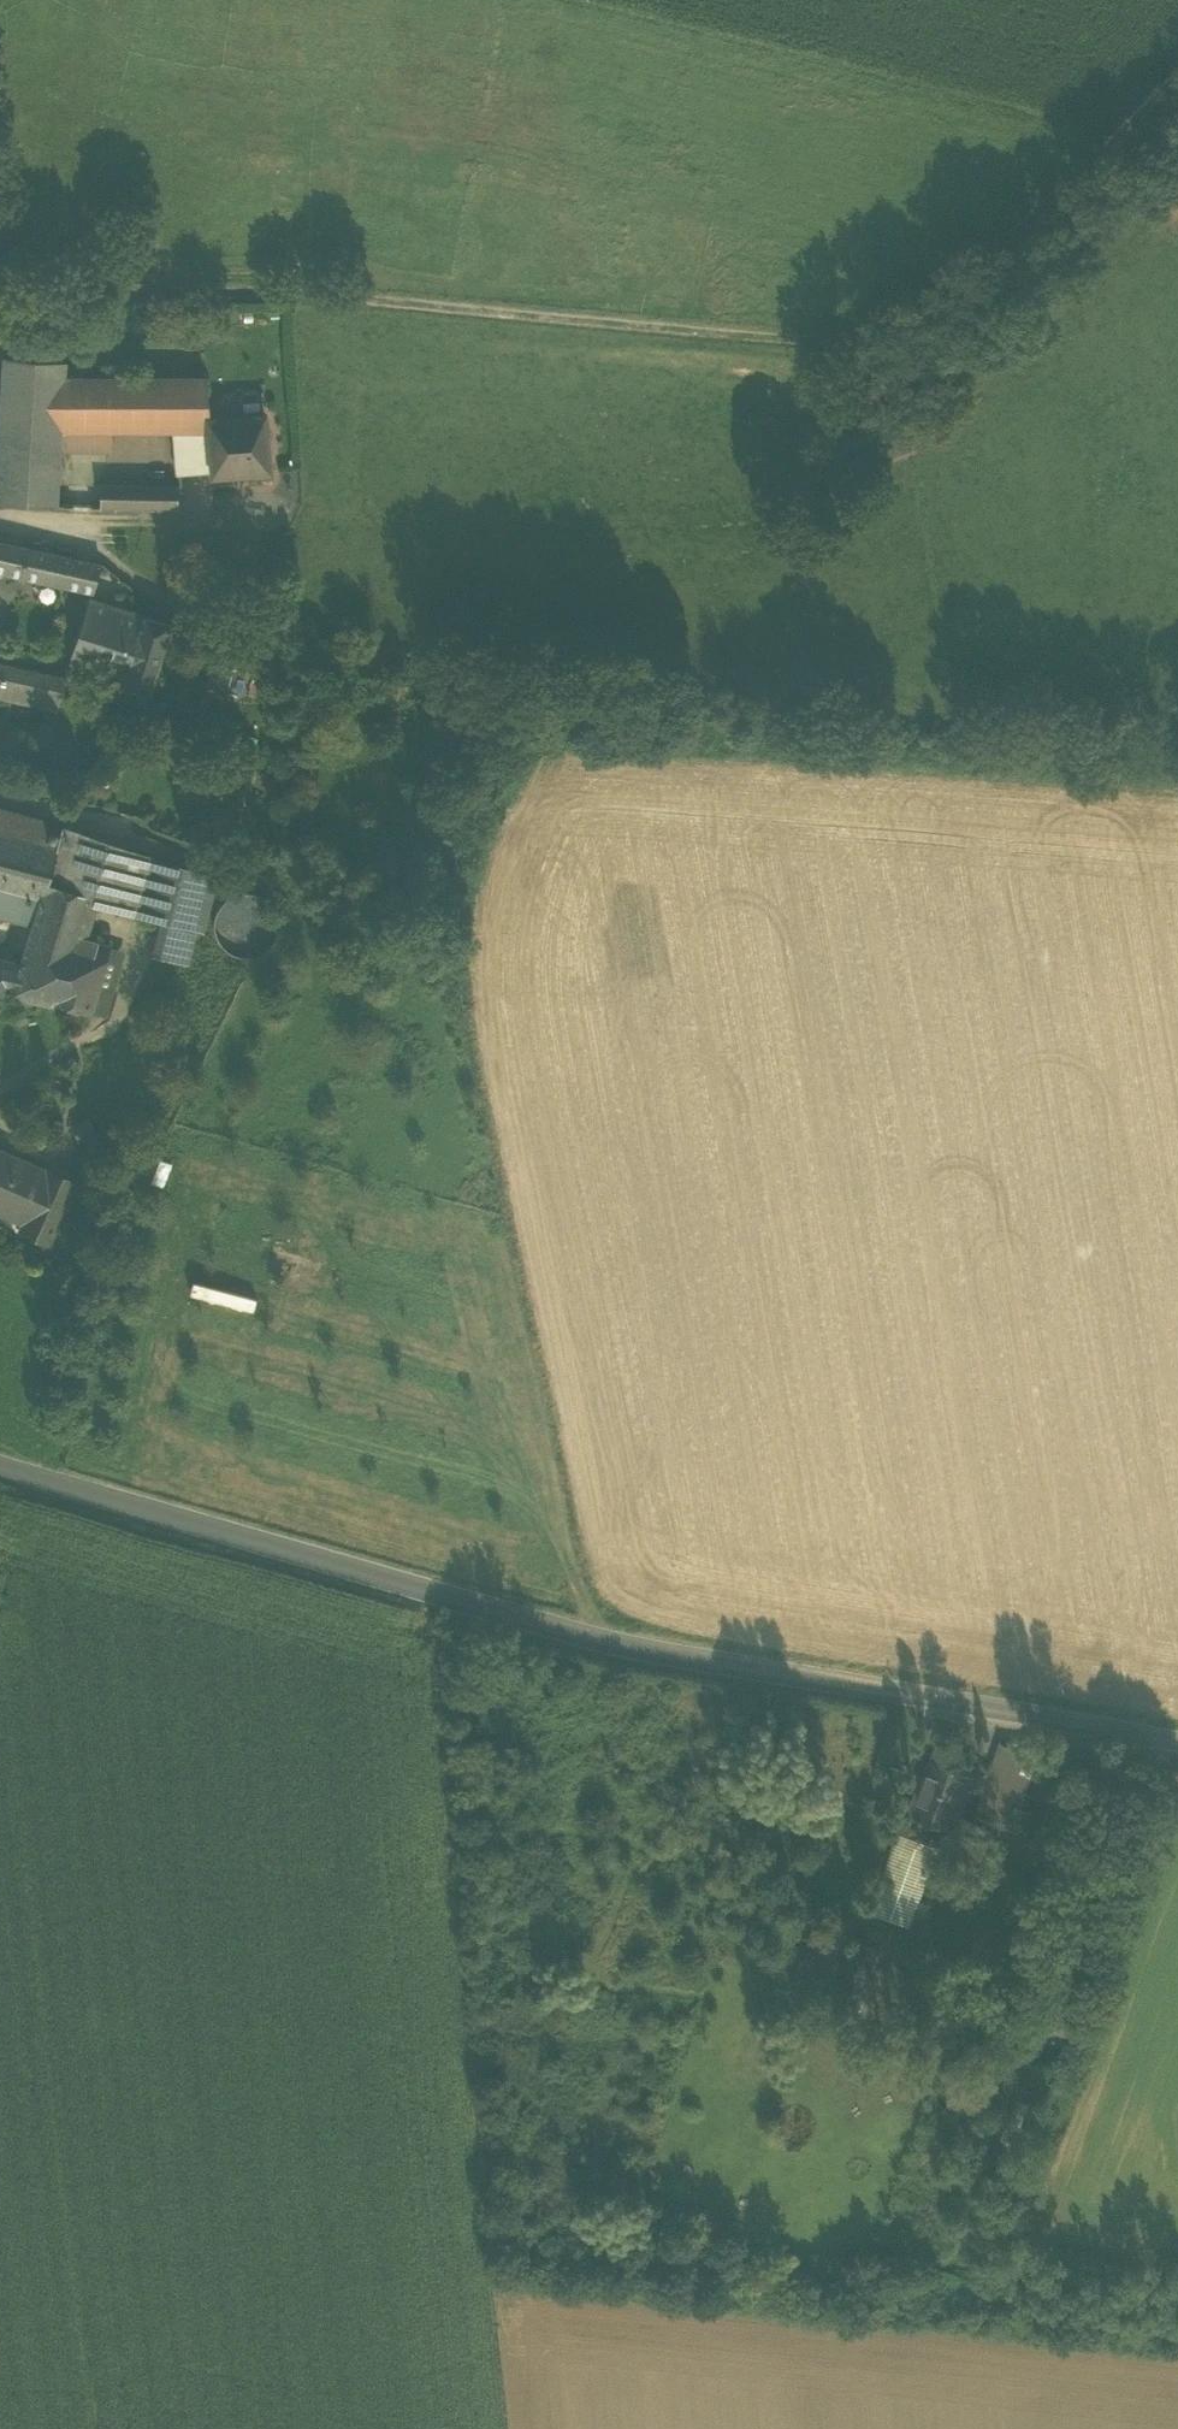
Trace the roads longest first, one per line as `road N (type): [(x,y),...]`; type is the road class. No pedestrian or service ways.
road 1 (track): [(0,303),(268,287),(892,346),(1177,78)]
road 2 (tertiary): [(1177,1741),(726,1669),(574,1635),(0,1466)]

